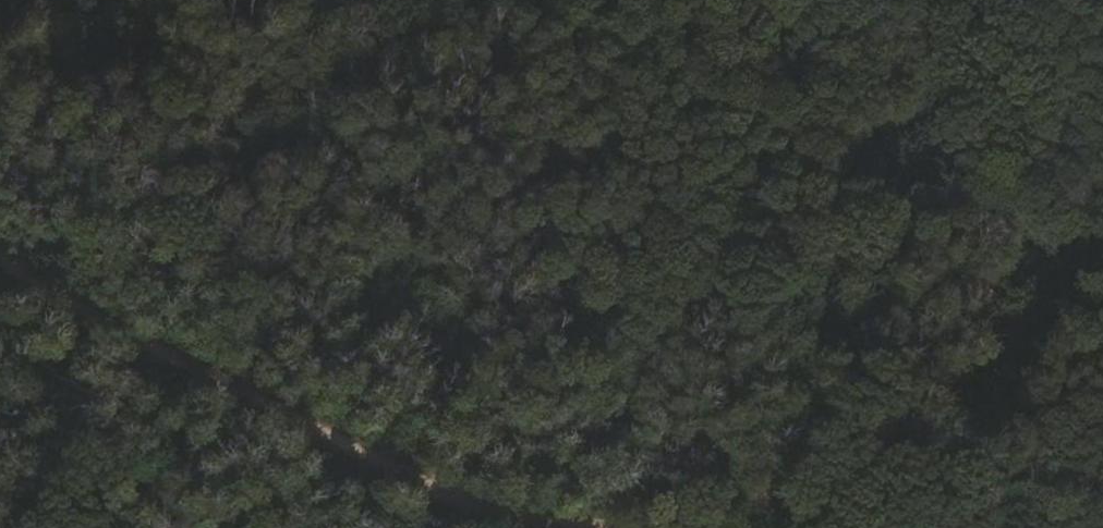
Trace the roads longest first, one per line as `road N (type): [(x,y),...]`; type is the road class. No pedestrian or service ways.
road 1 (track): [(0,235),(148,346),(474,516)]

